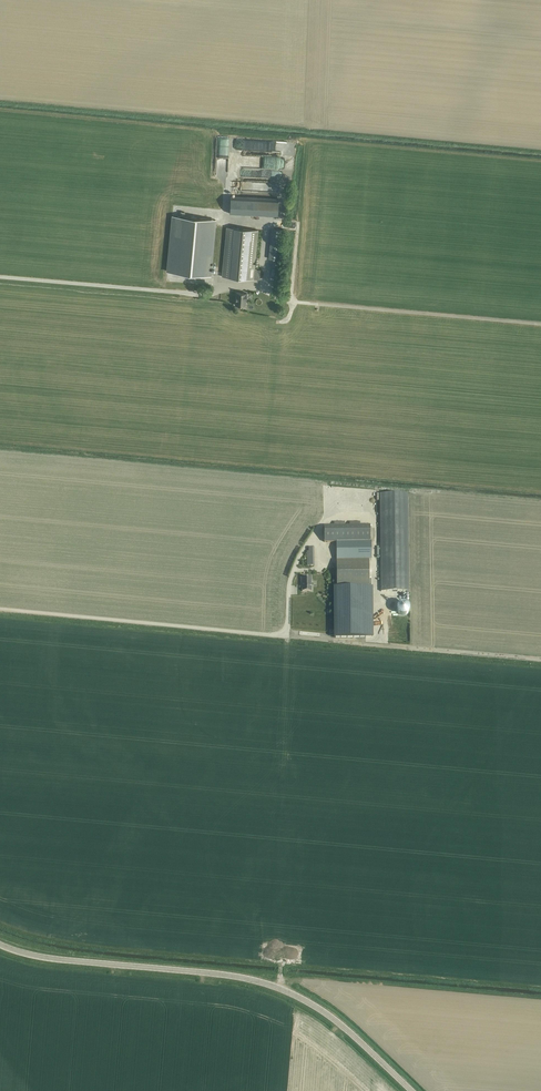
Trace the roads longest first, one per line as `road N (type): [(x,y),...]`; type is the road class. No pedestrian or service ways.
road 1 (tertiary): [(412,1090),(321,1010),(273,986),(40,957),(0,944)]
road 2 (unclassified): [(0,609),(283,636),(288,594)]

